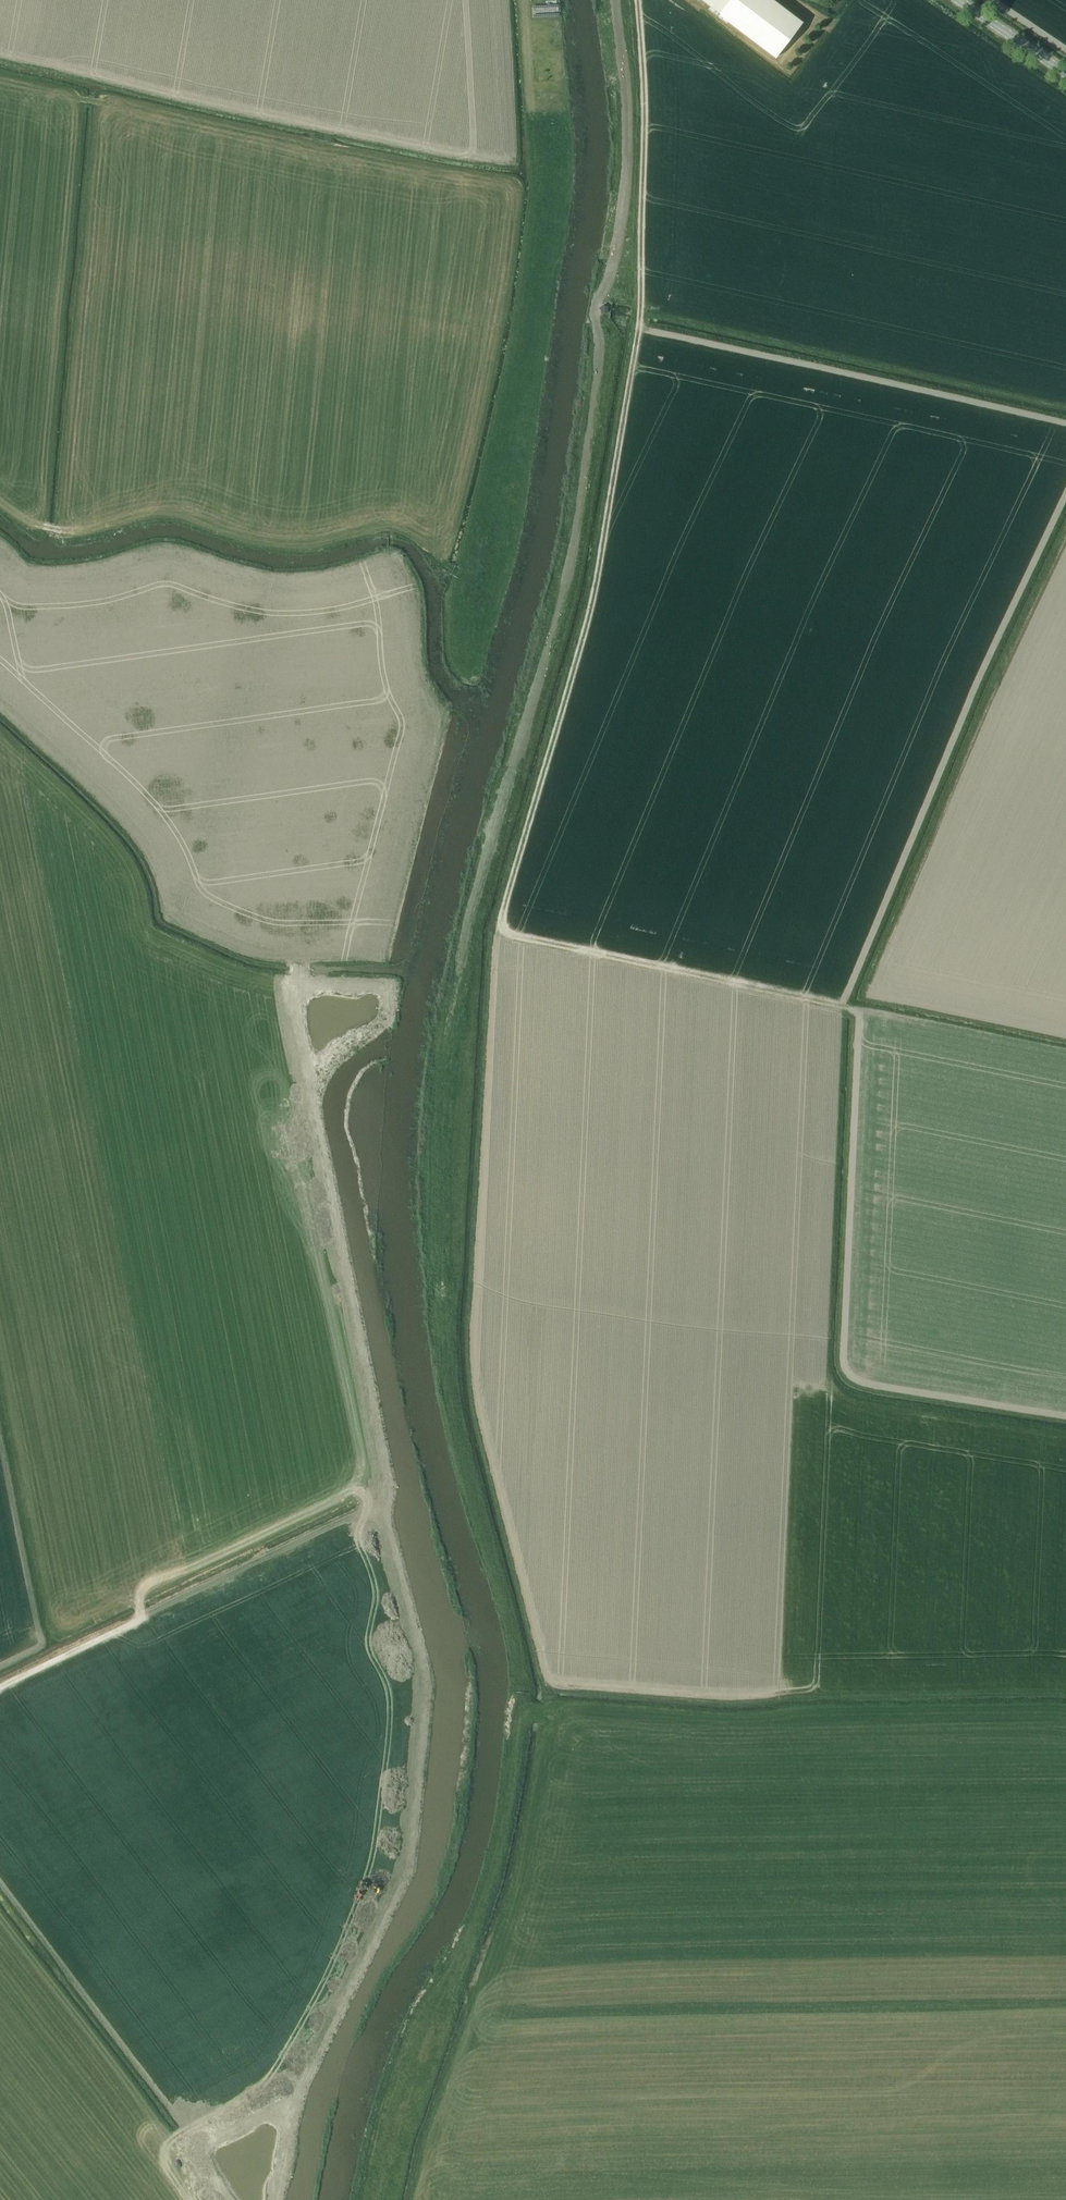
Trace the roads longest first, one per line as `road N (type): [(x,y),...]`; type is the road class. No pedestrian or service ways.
road 1 (track): [(0,1687),(145,1617)]
road 2 (tertiary): [(1065,75),(959,0)]

